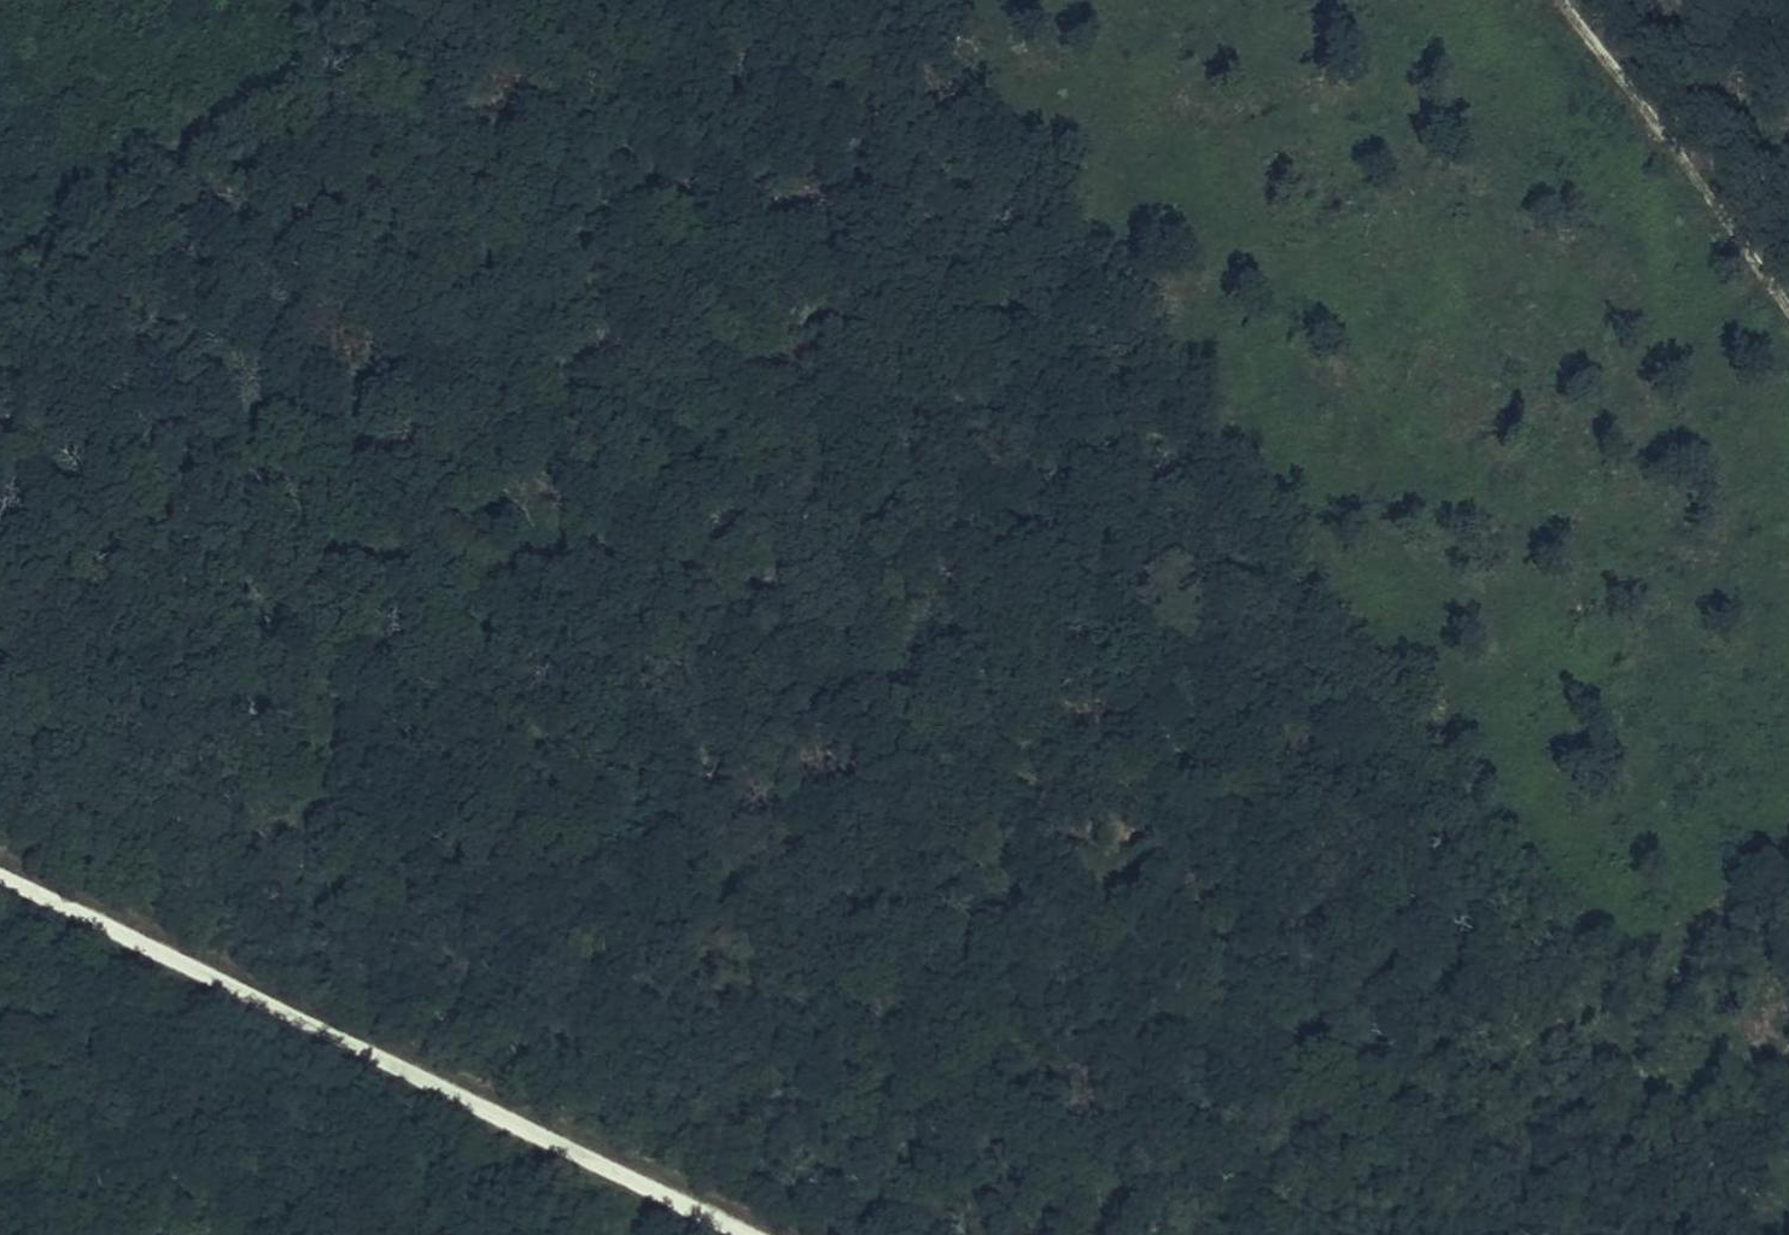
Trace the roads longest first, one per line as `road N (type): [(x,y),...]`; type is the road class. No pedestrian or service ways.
road 1 (track): [(755,1234),(0,883)]

